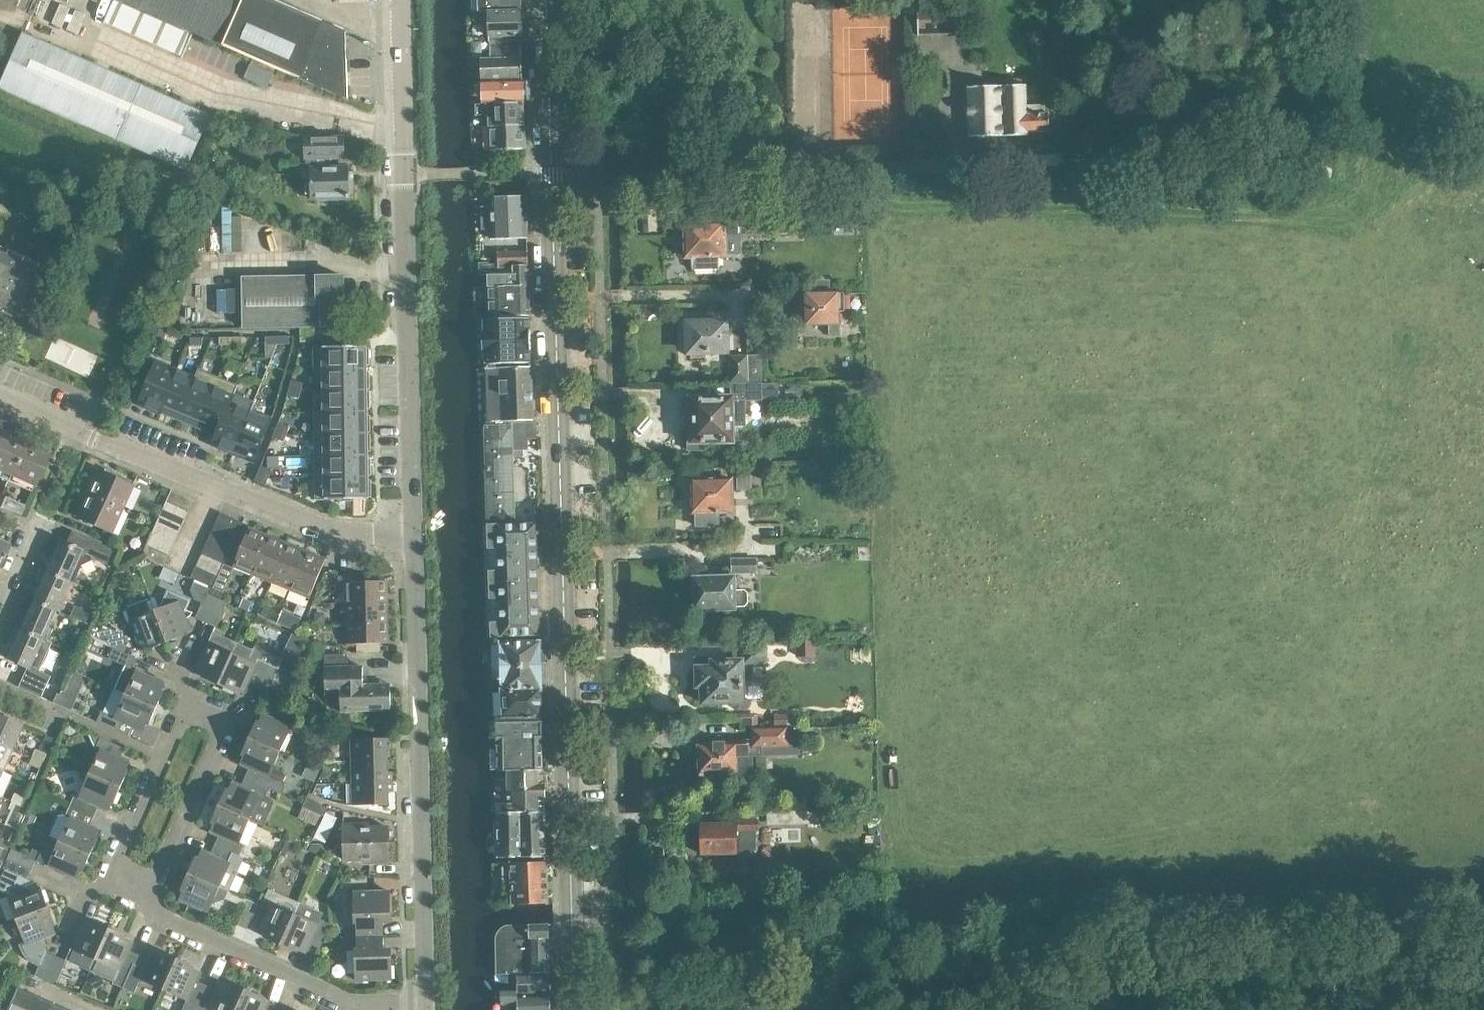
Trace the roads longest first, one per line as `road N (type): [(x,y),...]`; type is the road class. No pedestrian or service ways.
road 1 (secondary): [(575,1009),(547,0)]
road 2 (unclassified): [(415,534),(401,0)]
road 3 (unclassified): [(427,1006),(415,534)]
road 4 (residential): [(415,534),(339,535),(0,397)]
road 5 (residential): [(427,1006),(351,1003),(156,918),(147,900)]
road 6 (residential): [(147,900),(108,882),(189,700),(229,718)]
road 7 (residential): [(229,718),(147,900)]

